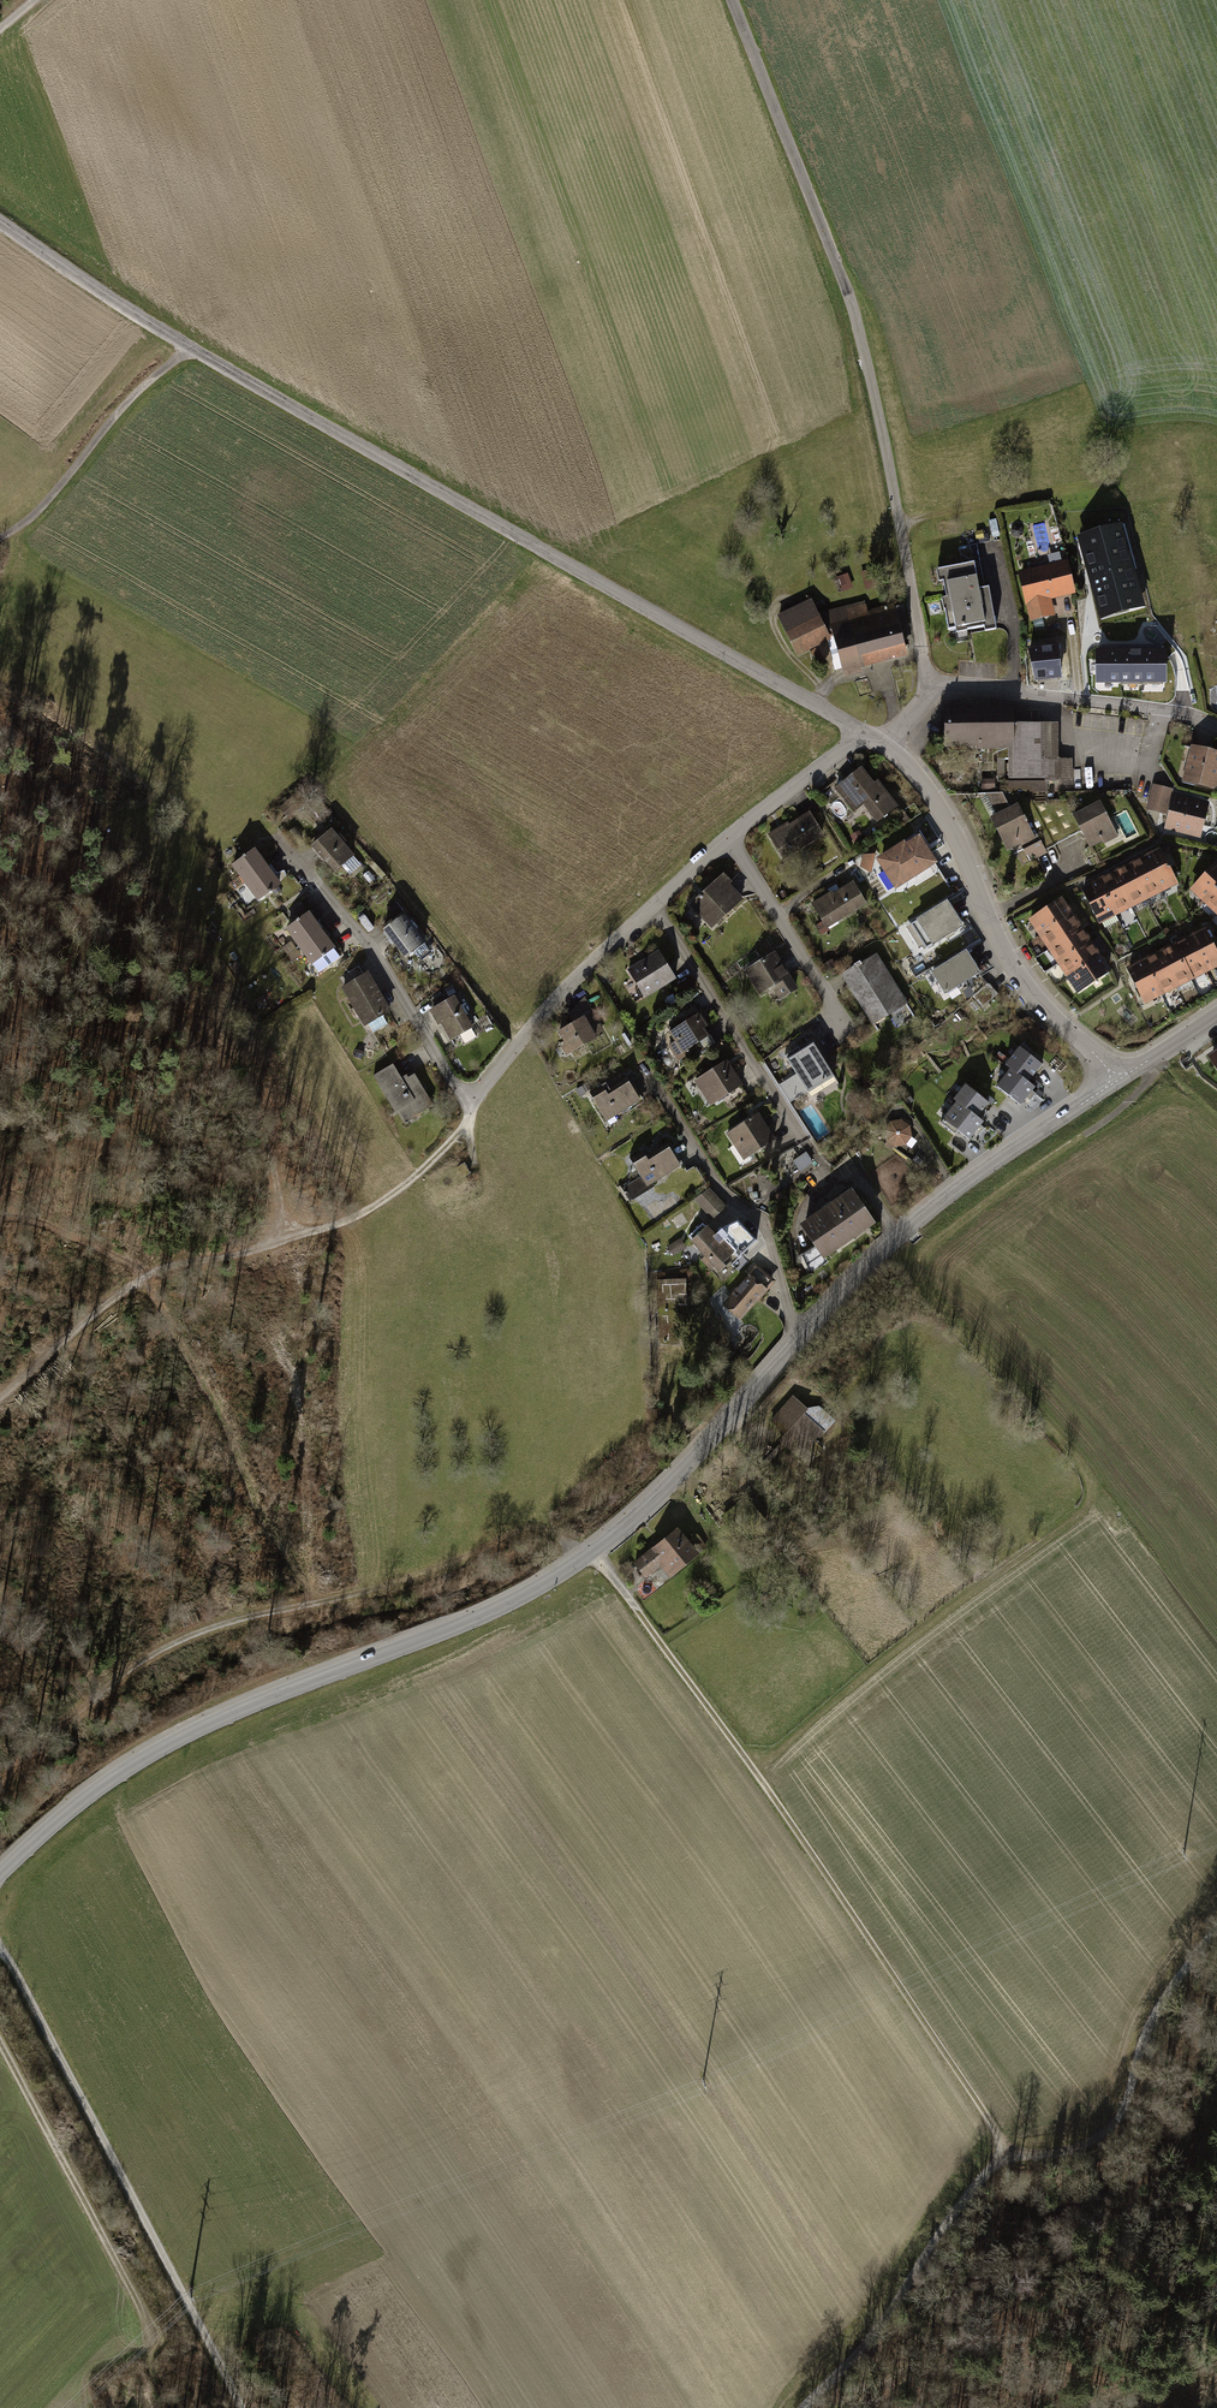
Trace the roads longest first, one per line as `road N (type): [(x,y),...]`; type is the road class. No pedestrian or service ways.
road 1 (unclassified): [(0,221),(307,416),(868,737)]
road 2 (tertiary): [(0,1874),(65,1813),(181,1735),(483,1615),(595,1553),(648,1508),(801,1327)]
road 3 (unclassified): [(933,694),(856,325),(732,0)]
road 4 (track): [(595,1553),(756,1771),(1002,2150)]
road 5 (track): [(583,1559),(543,1529),(523,1531),(324,1605),(186,1634),(100,1692),(0,1781)]
road 6 (track): [(0,1946),(240,2407)]
road 7 (track): [(435,1160),(390,1196),(335,1223),(144,1274),(0,1395)]
road 8 (track): [(0,875),(56,897),(255,1113),(274,1161),(281,1241)]
road 9 (unclassified): [(868,737),(932,787),(1021,979),(1114,1080)]
road 10 (tertiary): [(801,1327),(885,1246),(1114,1080)]
road 11 (track): [(1002,2150),(1080,2149),(1124,2110),(1156,2010),(1216,1927)]
road 12 (residential): [(277,835),(373,951),(469,1103)]
road 13 (track): [(802,2407),(875,2330),(1002,2150)]
road 14 (track): [(0,2039),(125,2253),(150,2317)]
road 15 (residential): [(647,1068),(704,1166),(765,1226),(801,1327)]
road 16 (residential): [(1216,728),(1180,713),(1015,691),(933,694)]
road 17 (residential): [(651,906),(805,1139)]
road 18 (track): [(193,348),(133,395),(31,517),(0,538)]
road 19 (residential): [(651,906),(469,1103)]
road 20 (residential): [(849,1026),(735,831)]
road 21 (residential): [(868,737),(735,831)]
road 22 (track): [(0,1217),(59,1230),(144,1274)]
road 23 (tertiary): [(1114,1080),(1216,1014)]
road 24 (track): [(1216,2351),(1109,2407)]

